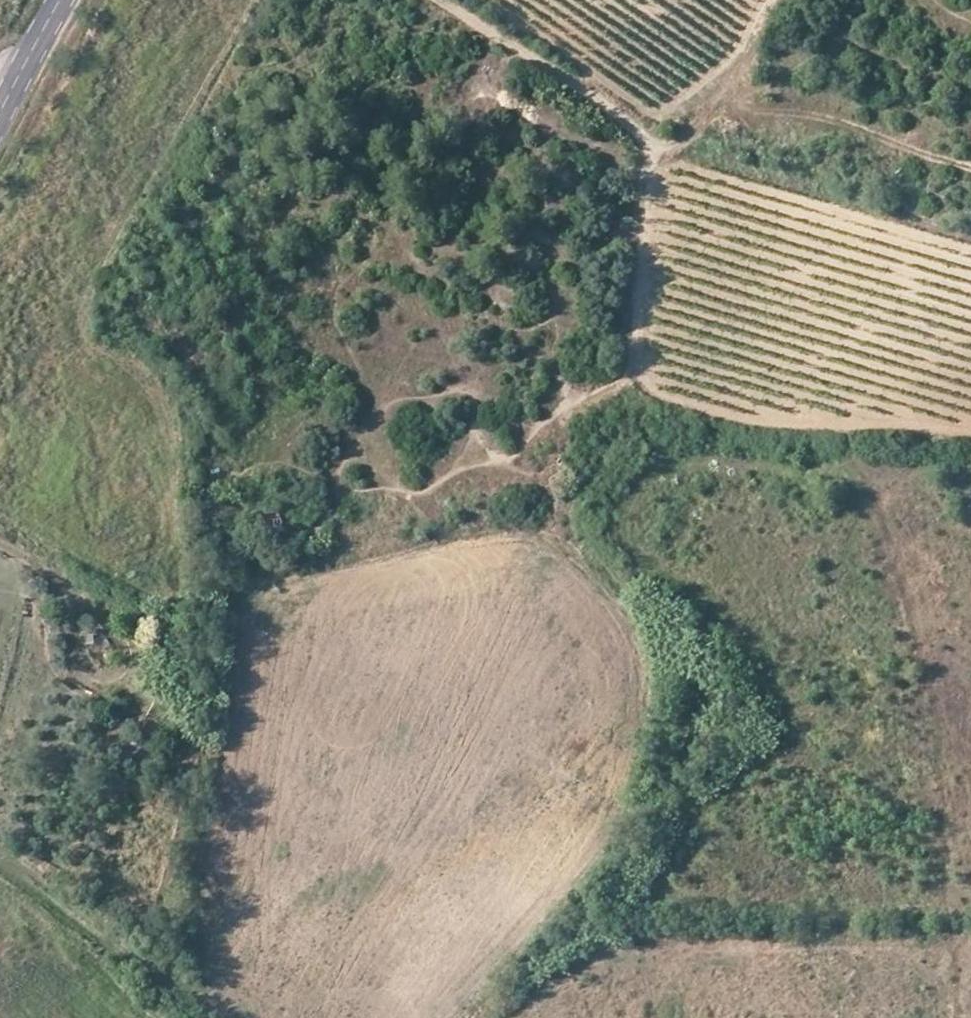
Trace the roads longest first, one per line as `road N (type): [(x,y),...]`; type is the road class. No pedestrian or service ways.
road 1 (tertiary): [(0,114),(60,0)]

